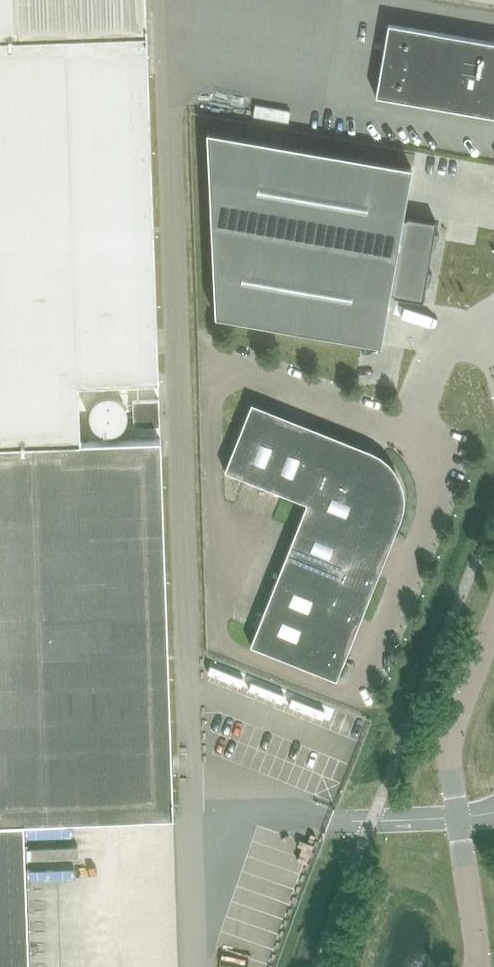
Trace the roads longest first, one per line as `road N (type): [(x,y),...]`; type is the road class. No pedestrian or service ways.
road 1 (unclassified): [(493,623),(449,748),(477,966)]
road 2 (unclassified): [(415,413),(440,355),(493,330)]

